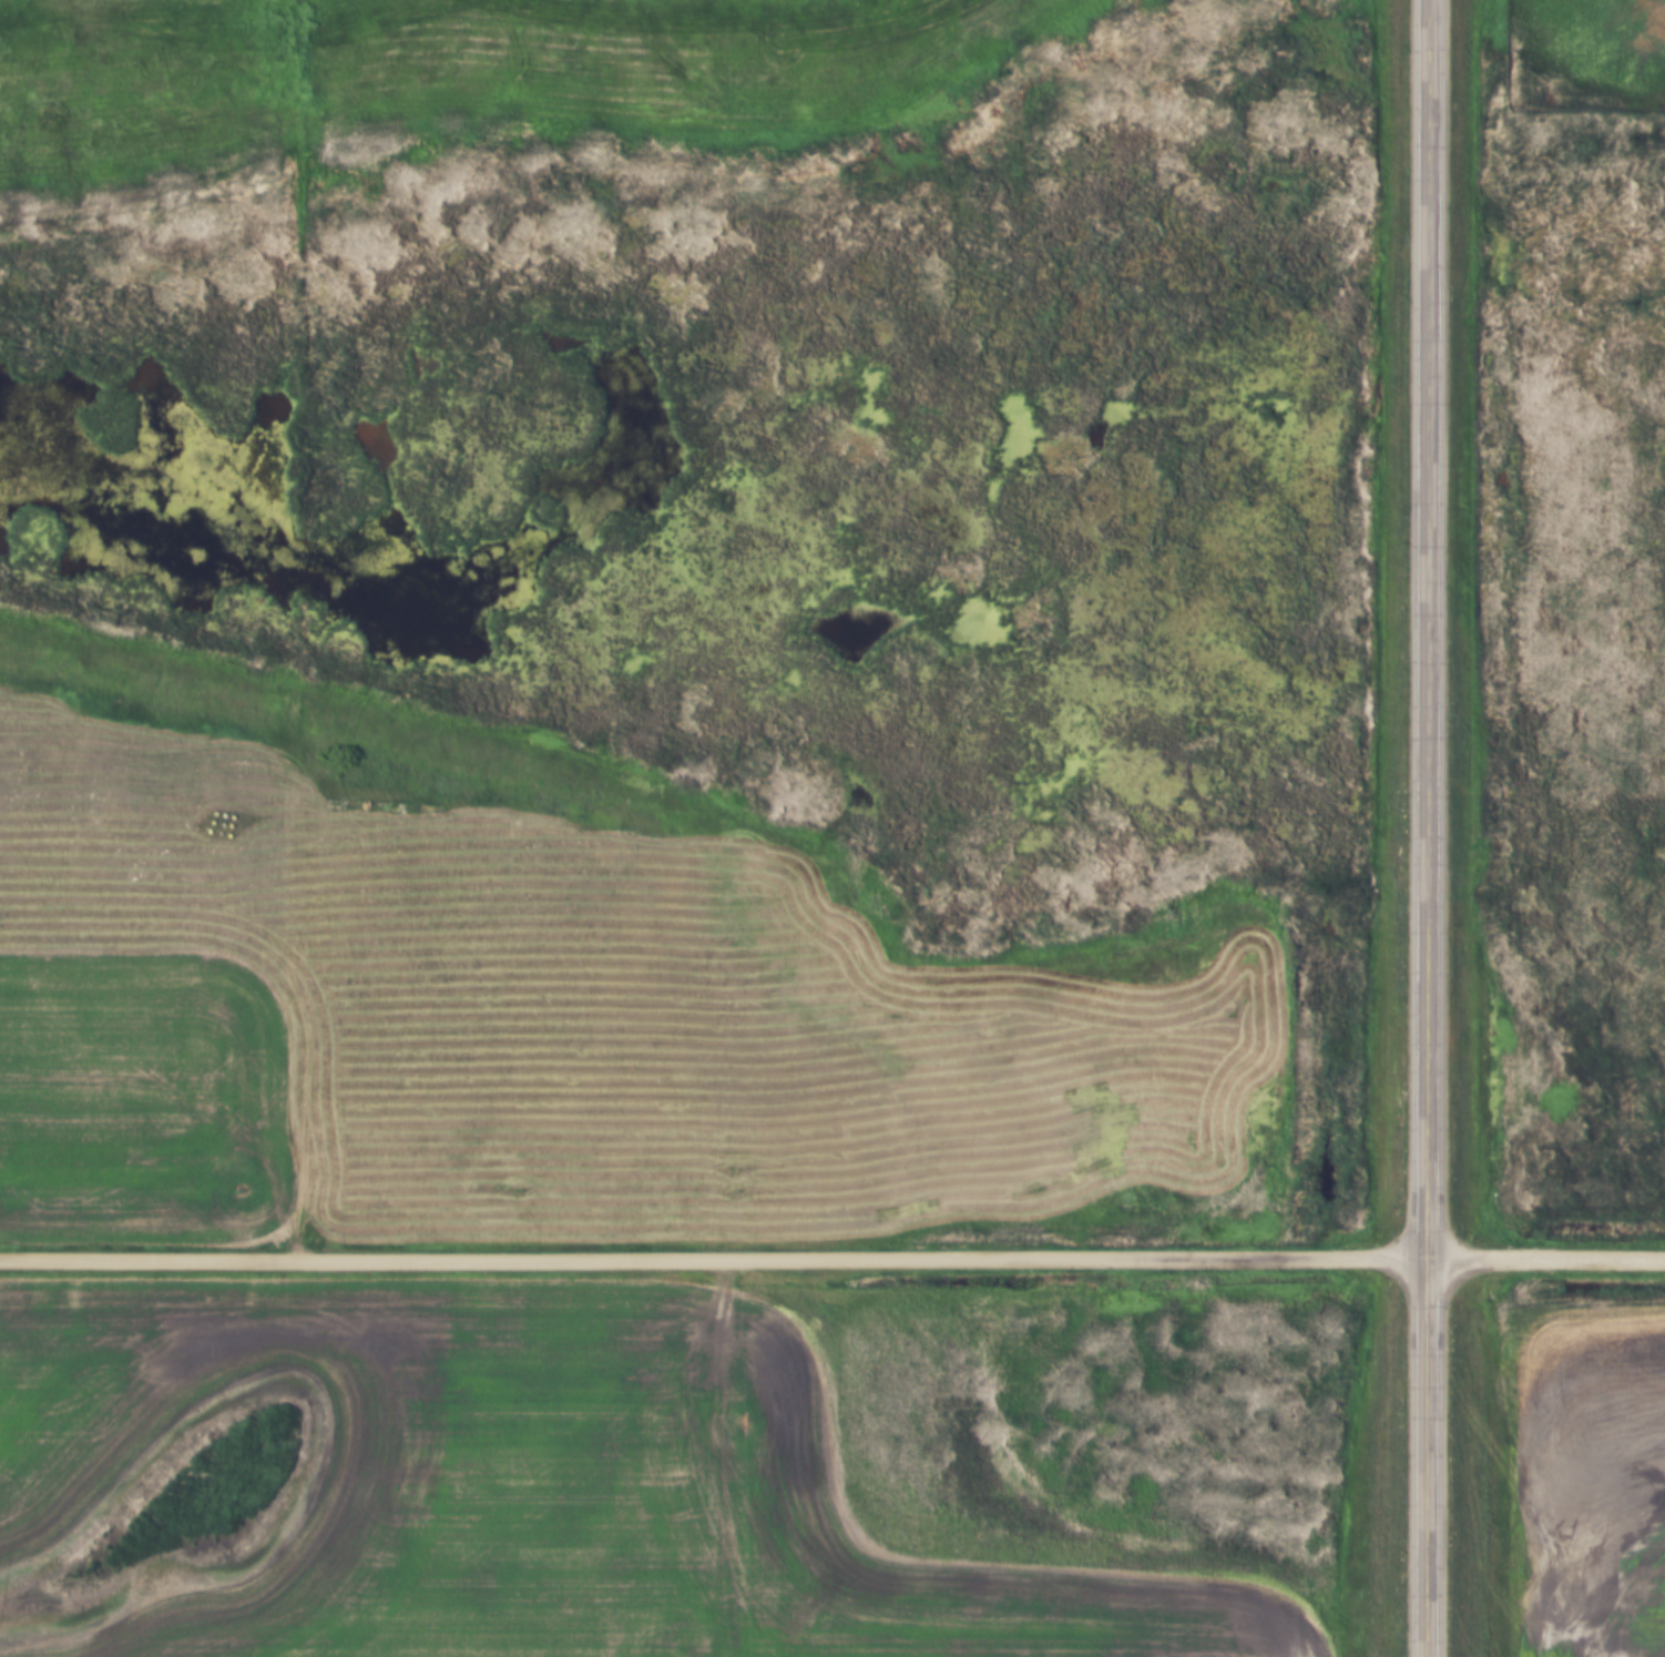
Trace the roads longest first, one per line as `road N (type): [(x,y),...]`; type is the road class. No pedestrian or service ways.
road 1 (residential): [(0,1255),(1664,1255)]
road 2 (primary): [(1426,1656),(1428,0)]

